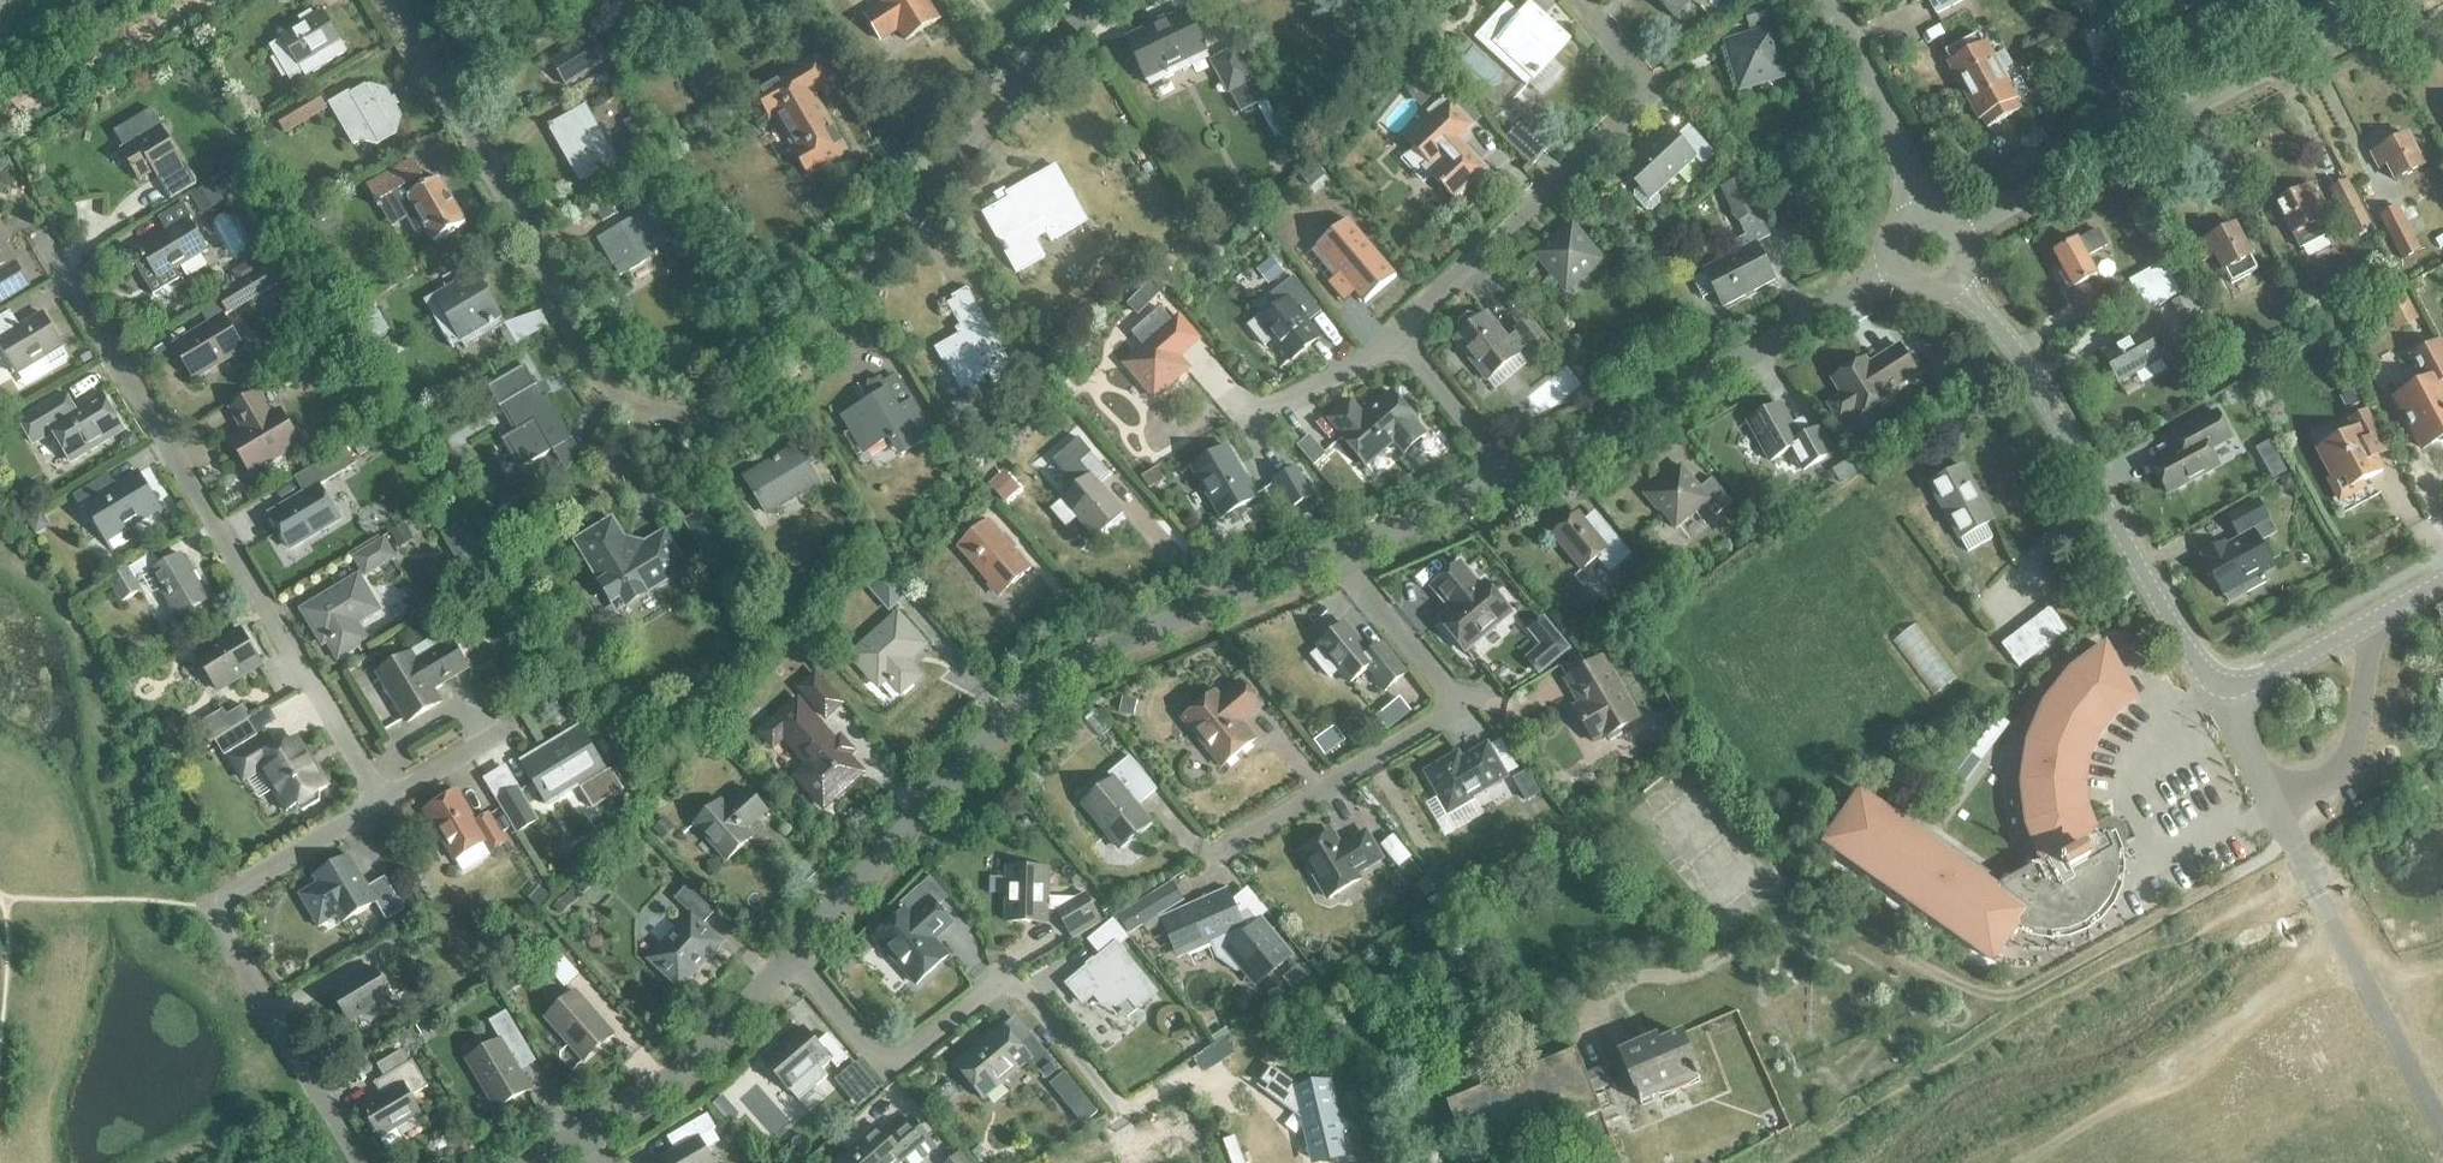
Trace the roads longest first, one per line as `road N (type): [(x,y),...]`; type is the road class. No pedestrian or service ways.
road 1 (residential): [(392,0),(597,378),(656,413),(742,418),(808,373),(869,254),(1098,0)]
road 2 (residential): [(791,957),(1025,706),(1149,632),(1332,552)]
road 3 (residential): [(383,803),(59,244)]
road 4 (residential): [(1964,229),(2396,0)]
road 5 (tertiary): [(2223,687),(2187,650),(2020,355),(1956,283)]
road 6 (residential): [(359,1162),(220,925),(223,903),(235,891),(383,803)]
road 7 (residential): [(1208,858),(1450,711),(1446,689),(1332,552)]
road 8 (residential): [(1592,18),(1645,90),(1639,115),(1398,333)]
road 9 (residential): [(1889,269),(1585,448),(1510,479)]
road 10 (residential): [(1092,1102),(1011,1004),(987,1000),(892,1074),(791,957)]
road 11 (track): [(2018,1162),(2214,1032),(2329,915)]
road 12 (residential): [(587,1136),(685,1069),(791,957)]
road 13 (tertiary): [(2223,687),(2257,683),(2442,581)]
road 14 (residential): [(200,0),(0,120)]
road 15 (residential): [(1915,212),(1908,175),(1855,41),(1827,0)]
road 16 (residential): [(1510,479),(1332,552)]
road 17 (residential): [(1233,400),(1279,405),(1351,375),(1398,333)]
road 18 (residential): [(1398,333),(1510,479)]
road 19 (residential): [(383,803),(518,723)]

